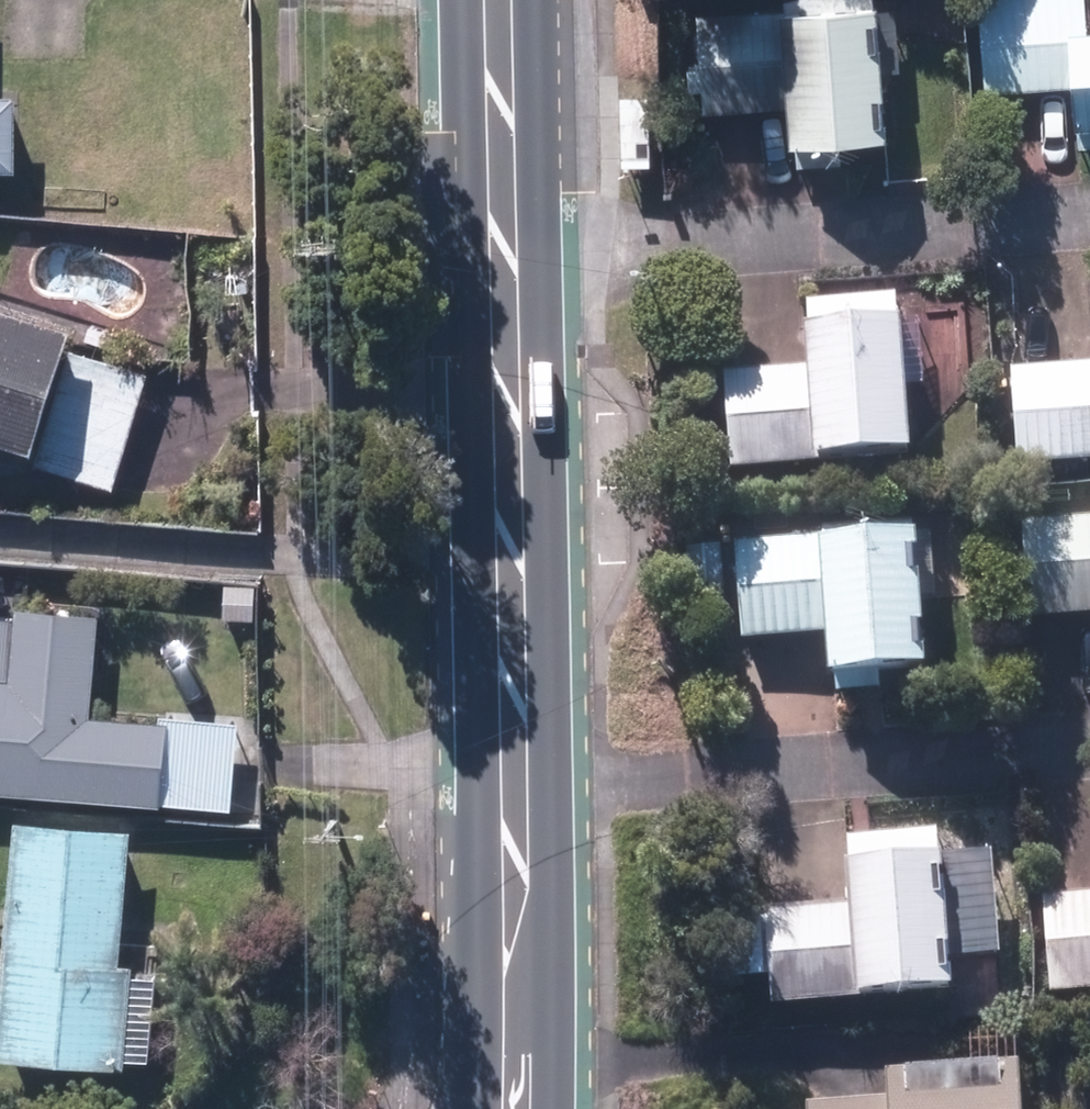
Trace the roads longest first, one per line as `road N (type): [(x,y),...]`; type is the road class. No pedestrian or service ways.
road 1 (residential): [(502,259),(1089,223)]
road 2 (residential): [(1089,749),(515,783)]
road 3 (secondary): [(515,783),(502,259)]
road 4 (secondary): [(510,1108),(515,783)]
road 5 (secondary): [(502,259),(497,0)]

